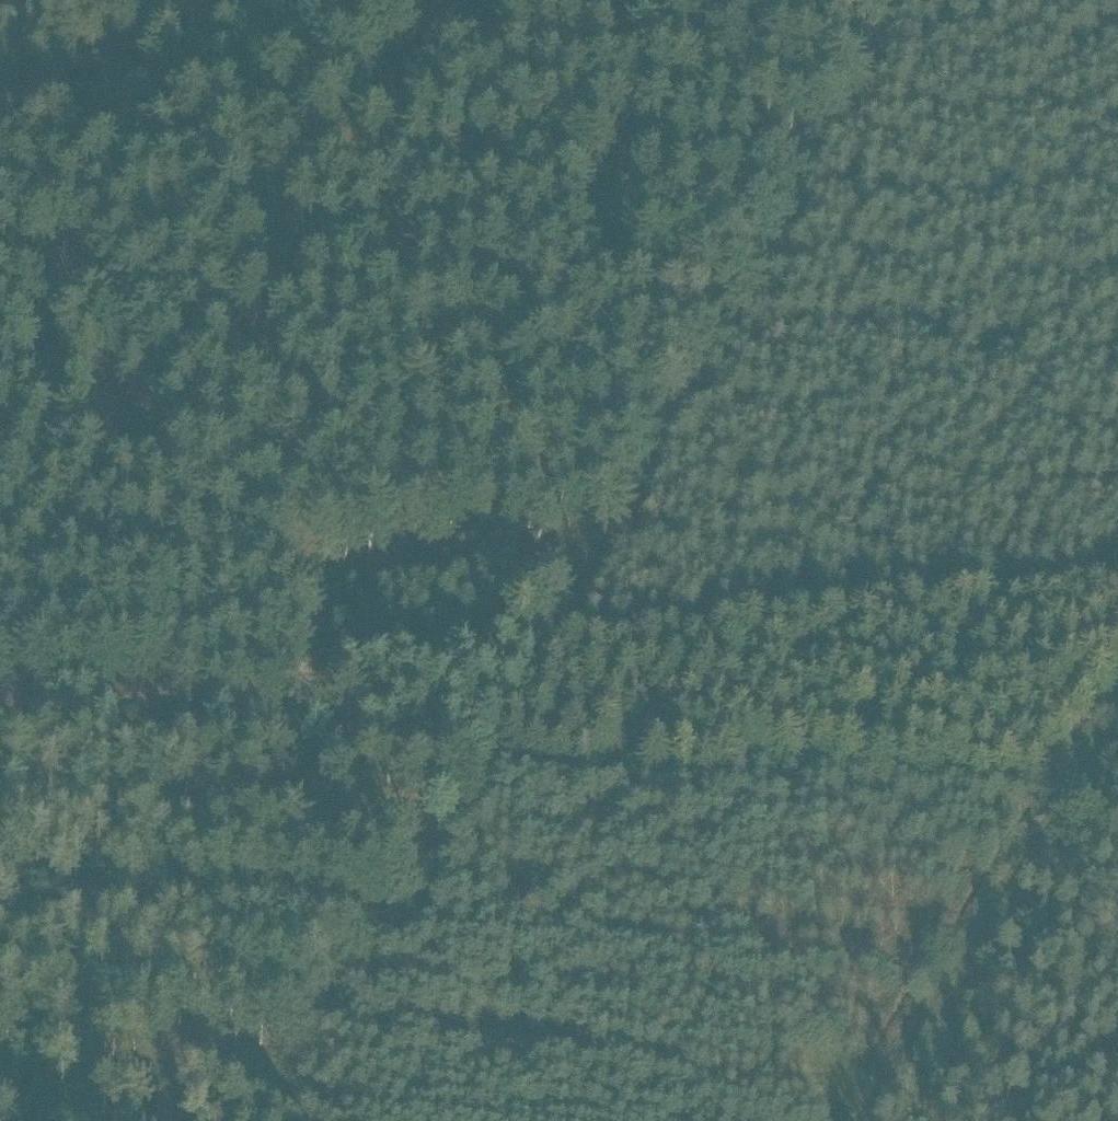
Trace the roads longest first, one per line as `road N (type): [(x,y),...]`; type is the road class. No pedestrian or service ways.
road 1 (track): [(453,0),(0,627)]
road 2 (track): [(862,1120),(1117,727)]
road 3 (track): [(211,0),(0,84)]

